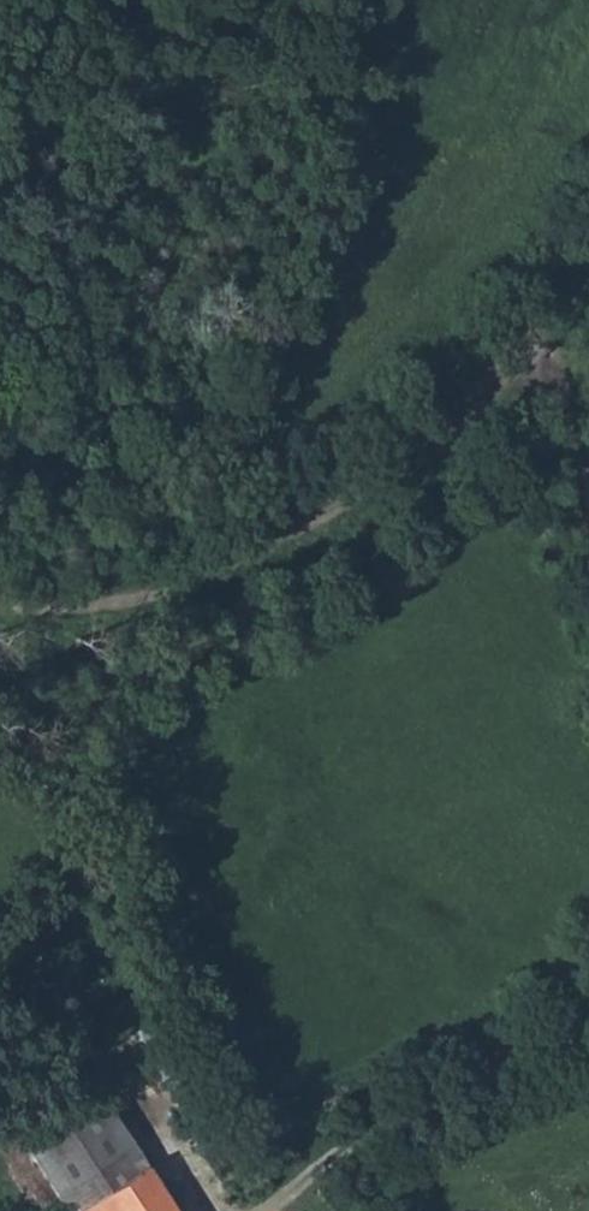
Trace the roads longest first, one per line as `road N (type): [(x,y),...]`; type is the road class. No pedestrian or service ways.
road 1 (residential): [(588,249),(543,346),(392,475),(293,533),(110,601),(0,598)]
road 2 (residential): [(588,1028),(260,1210)]

